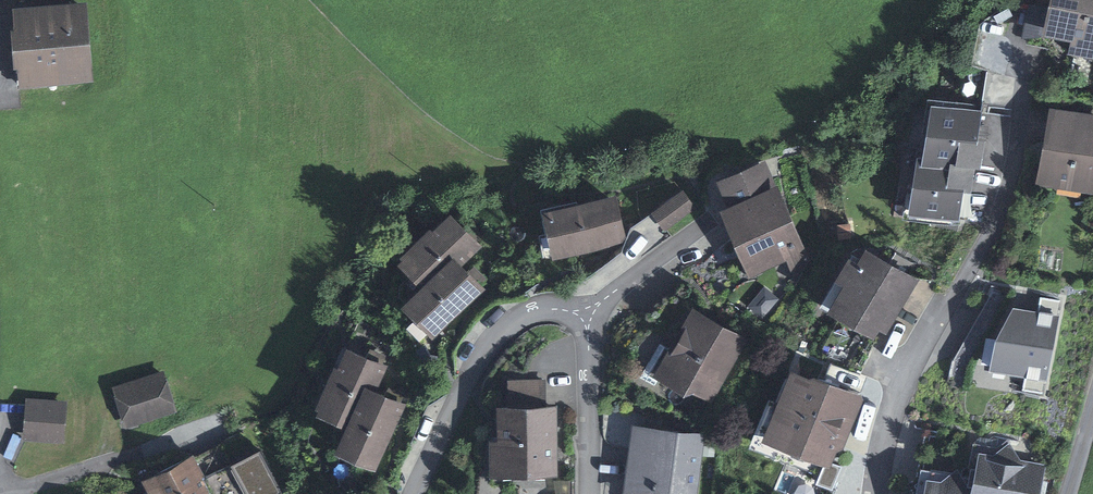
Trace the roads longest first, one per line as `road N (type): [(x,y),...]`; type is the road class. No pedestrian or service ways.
road 1 (residential): [(881,493),(905,380),(1015,185),(1034,76)]
road 2 (residential): [(417,493),(480,356),(524,316),(559,308),(587,324),(587,493)]

